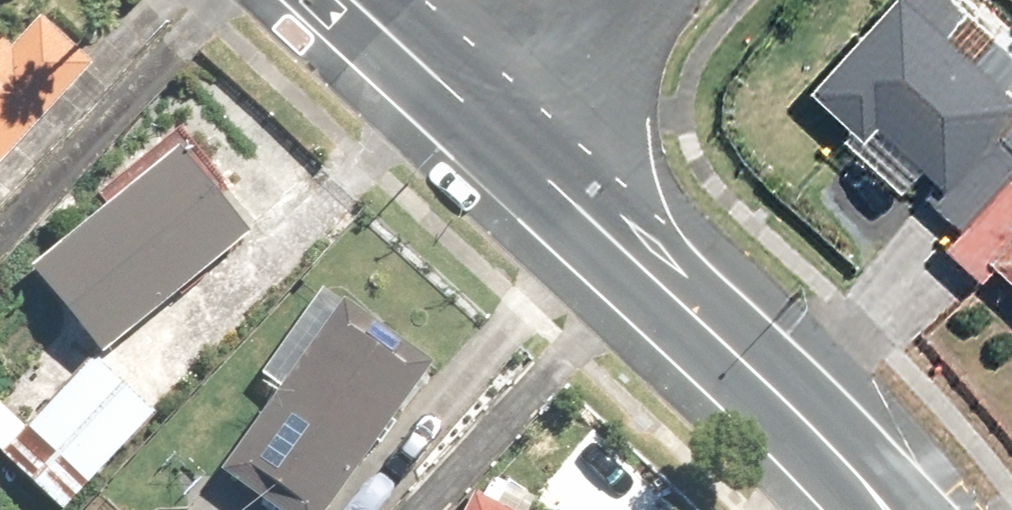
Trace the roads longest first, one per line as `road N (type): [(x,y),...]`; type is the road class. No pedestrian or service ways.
road 1 (secondary): [(498,134),(890,509)]
road 2 (secondary): [(351,0),(498,134)]
road 3 (residential): [(626,0),(498,134)]

